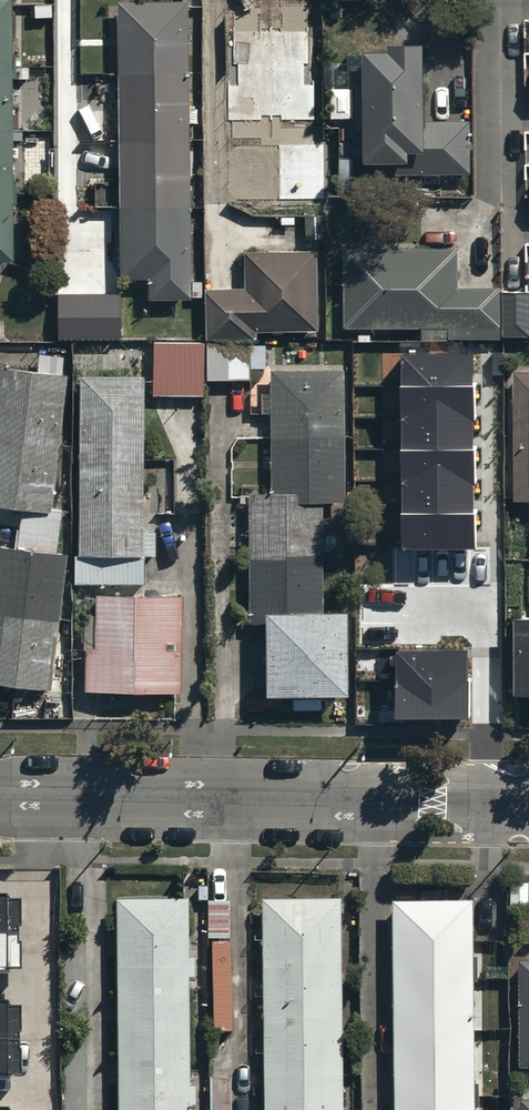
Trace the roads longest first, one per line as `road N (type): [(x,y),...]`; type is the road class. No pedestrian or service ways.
road 1 (residential): [(0,796),(528,803)]

